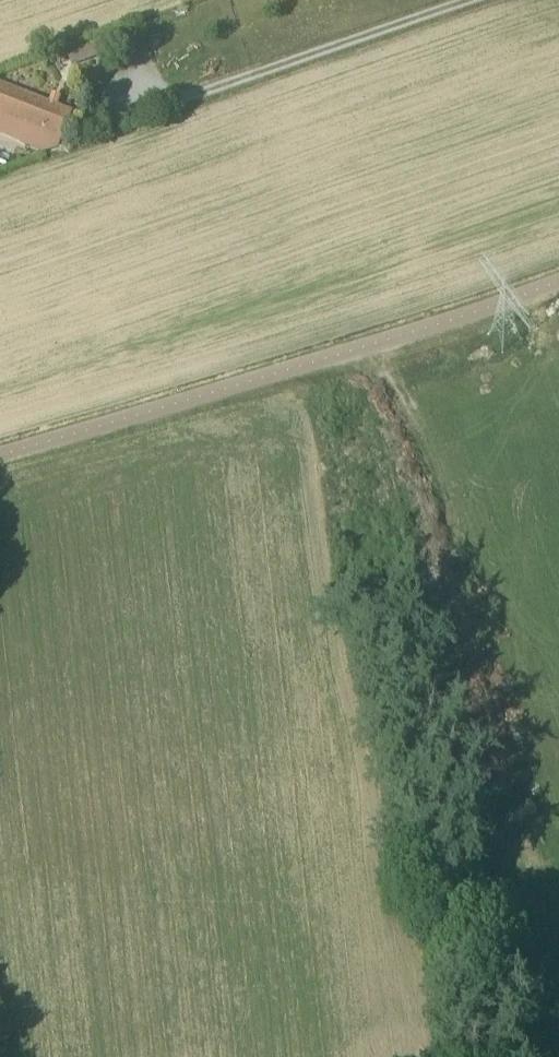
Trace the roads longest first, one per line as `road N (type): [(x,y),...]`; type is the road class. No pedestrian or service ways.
road 1 (unclassified): [(0,455),(558,281)]

